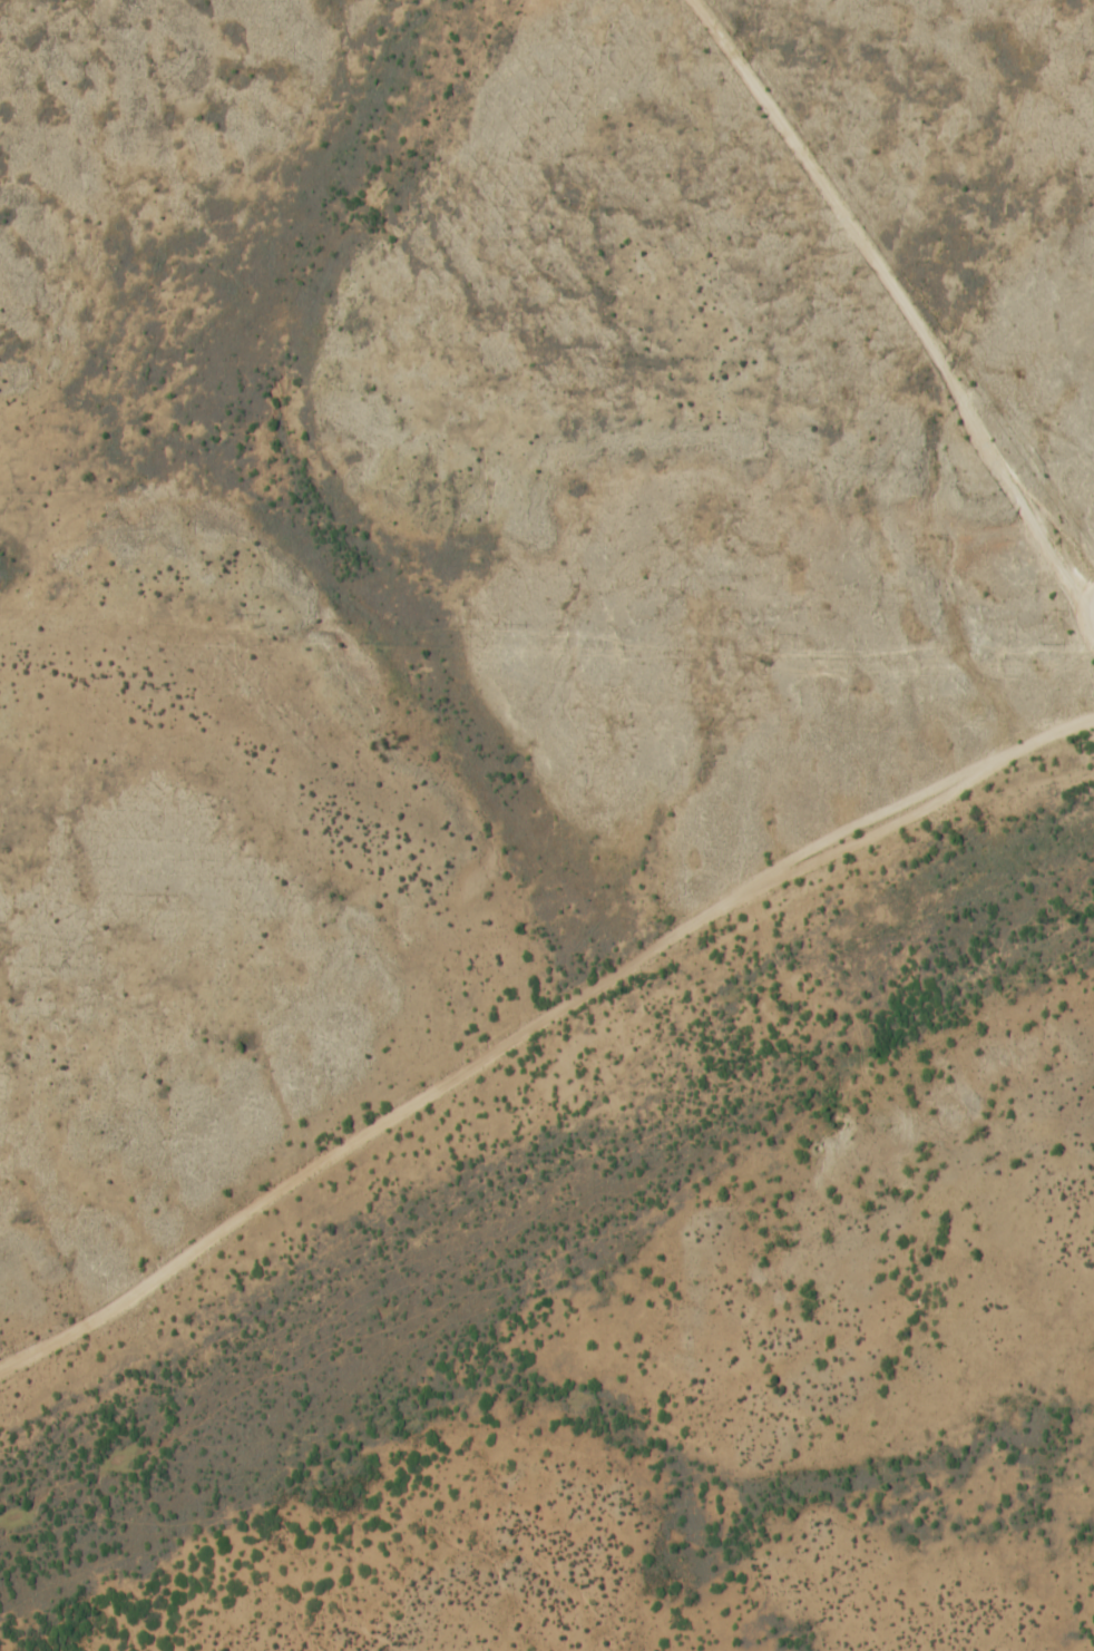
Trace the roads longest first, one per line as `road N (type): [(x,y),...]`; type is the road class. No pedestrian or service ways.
road 1 (residential): [(1093,631),(990,471),(915,329),(687,0)]

